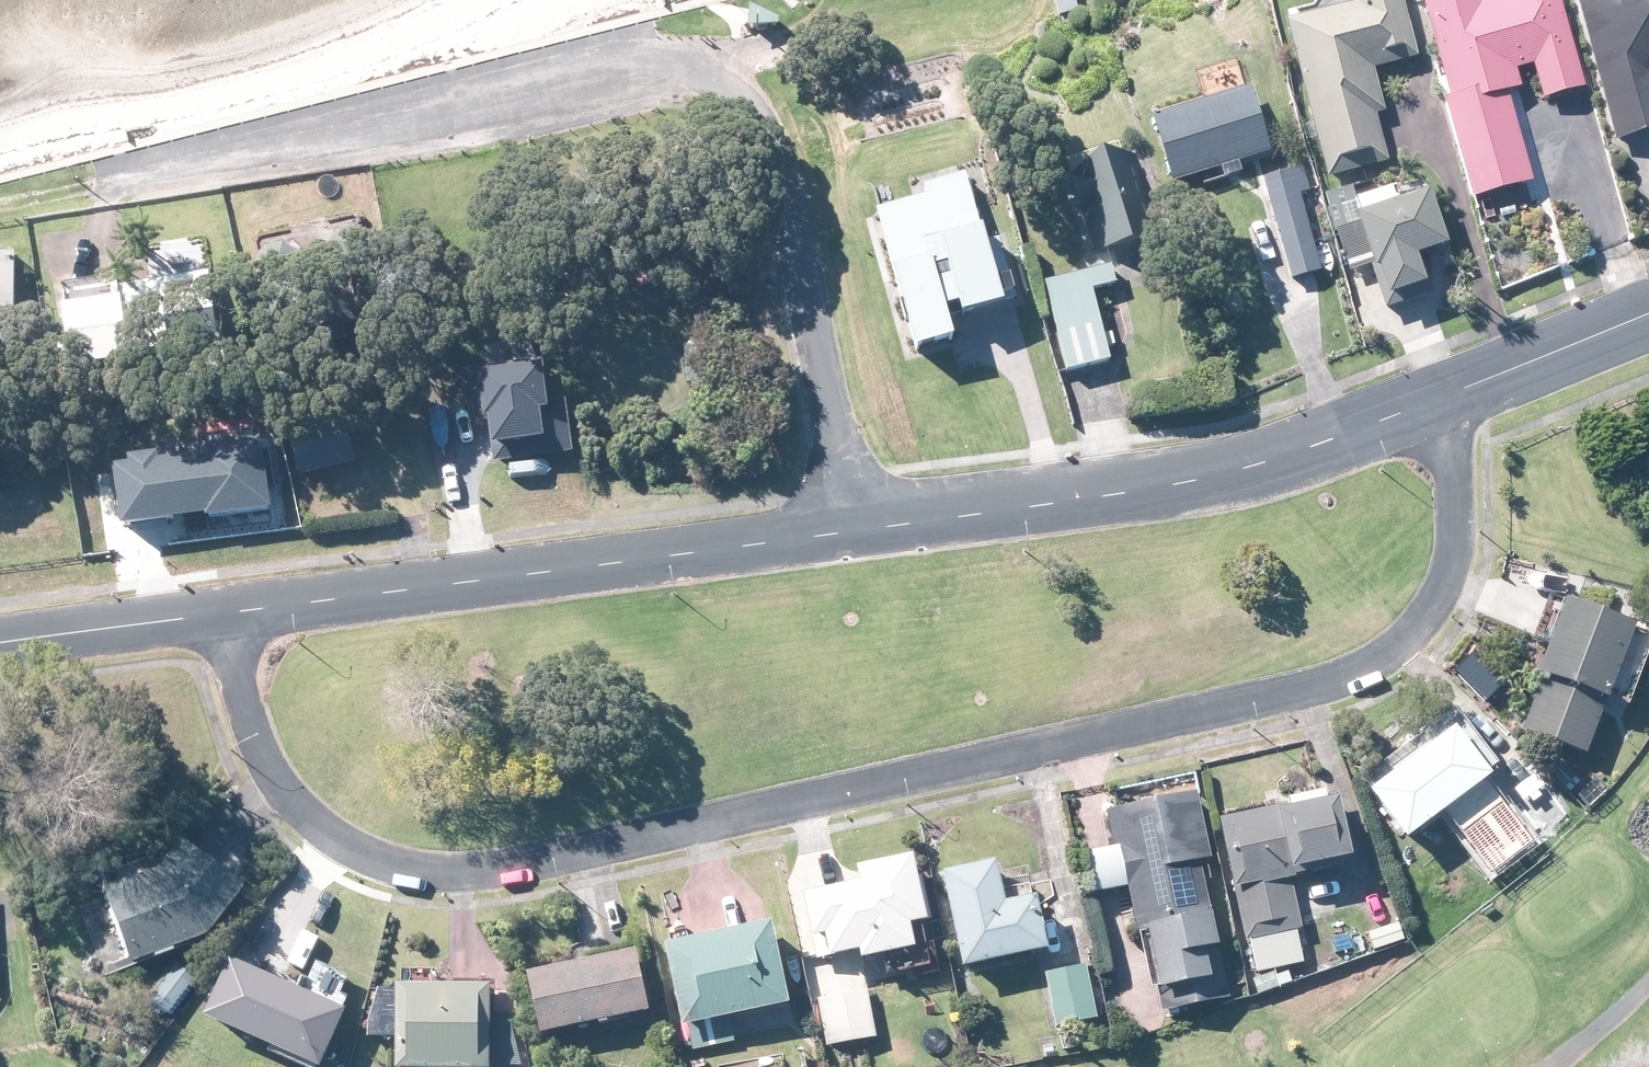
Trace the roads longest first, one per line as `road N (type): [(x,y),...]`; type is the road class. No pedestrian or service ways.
road 1 (residential): [(1427,401),(1451,467),(1453,545),(1424,622),(1361,669),(537,864),(429,875),(378,864),(313,824),(264,764),(216,613)]
road 2 (residential): [(856,531),(776,140),(730,90),(631,69),(112,173)]
road 3 (tertiary): [(856,531),(216,613)]
road 4 (tertiary): [(1427,401),(1251,464),(1123,492),(856,531)]
road 5 (tertiary): [(1648,310),(1427,401)]
road 6 (tertiary): [(216,613),(0,643)]

